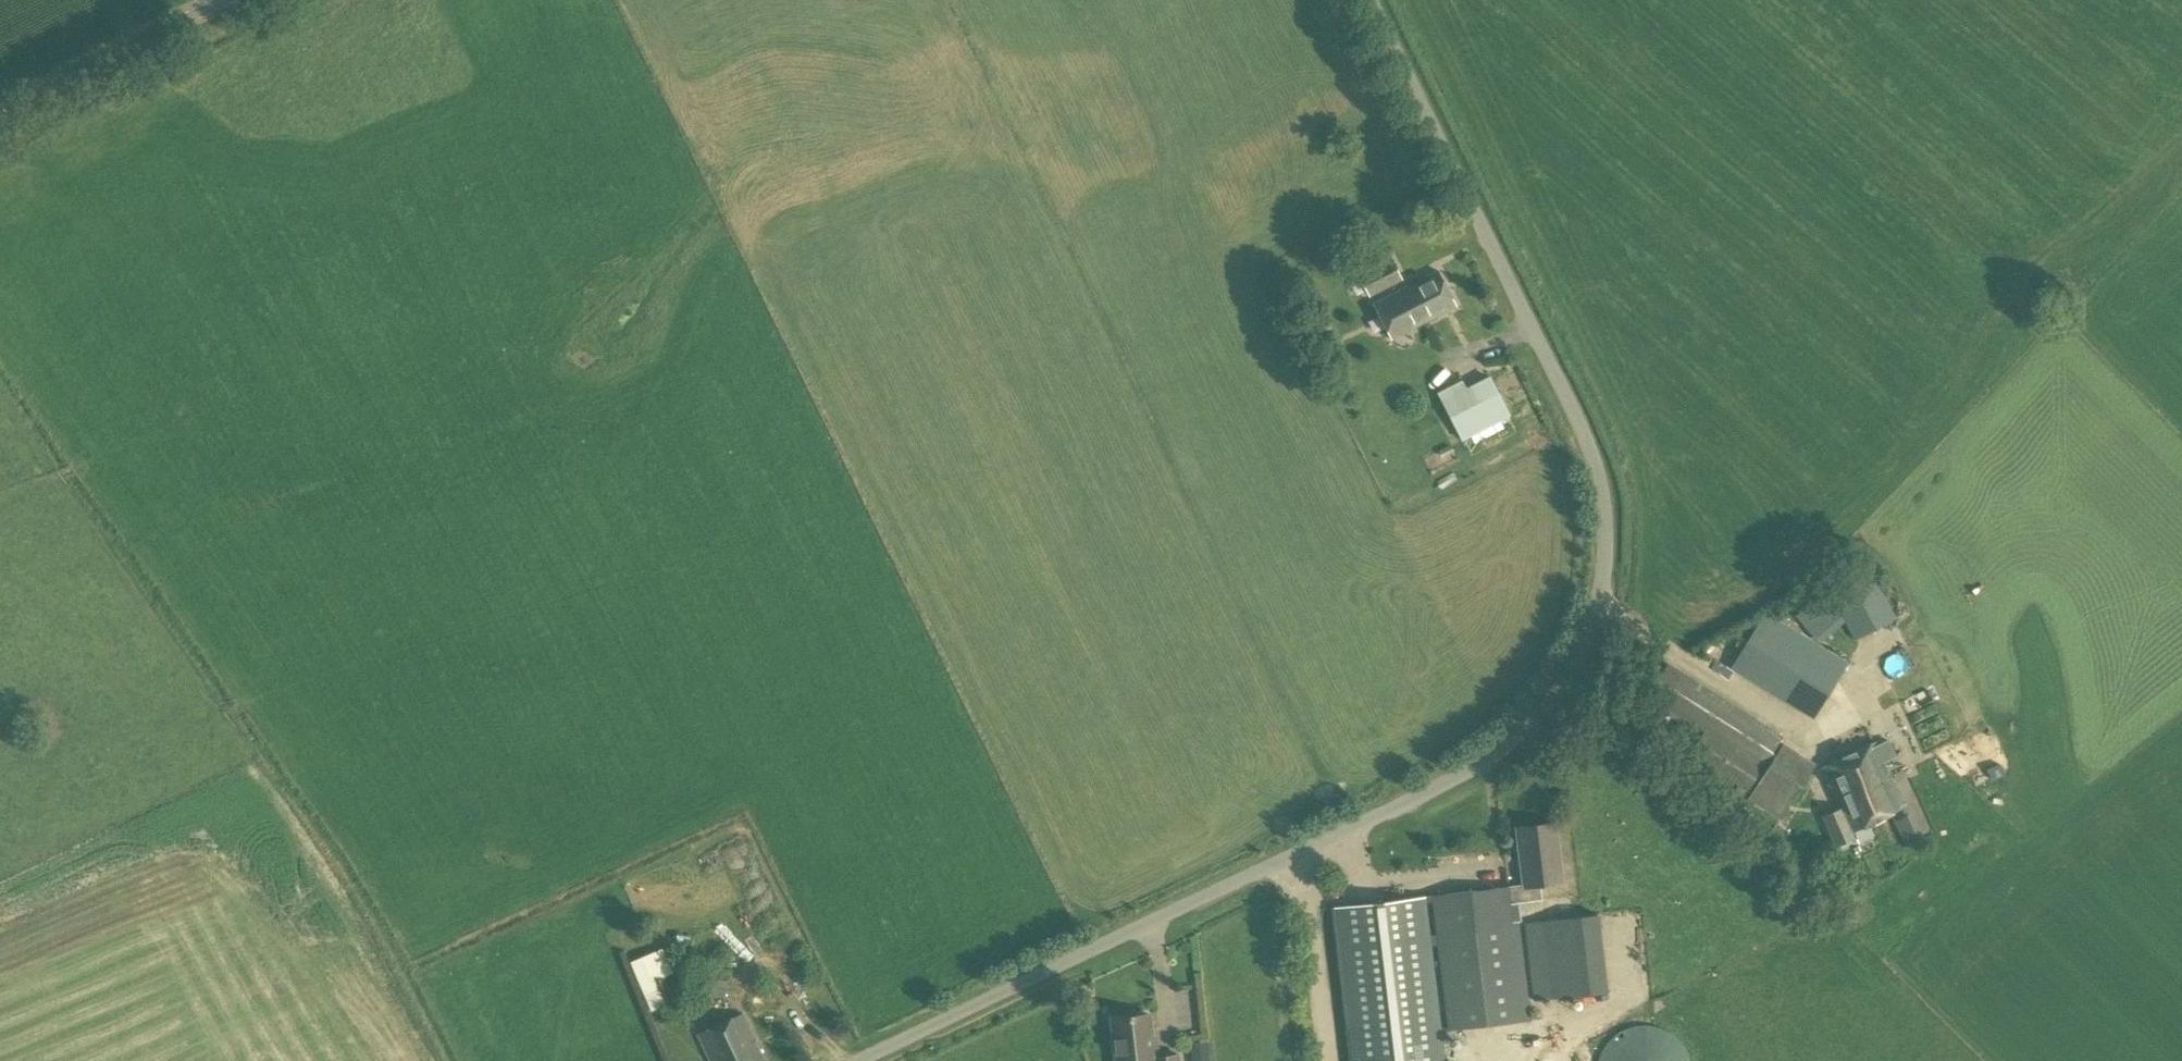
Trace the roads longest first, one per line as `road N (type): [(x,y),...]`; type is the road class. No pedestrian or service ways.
road 1 (unclassified): [(857,1060),(1500,744),(1535,714),(1568,670),(1599,563),(1589,452),(1369,0)]
road 2 (tertiary): [(0,119),(240,0)]

